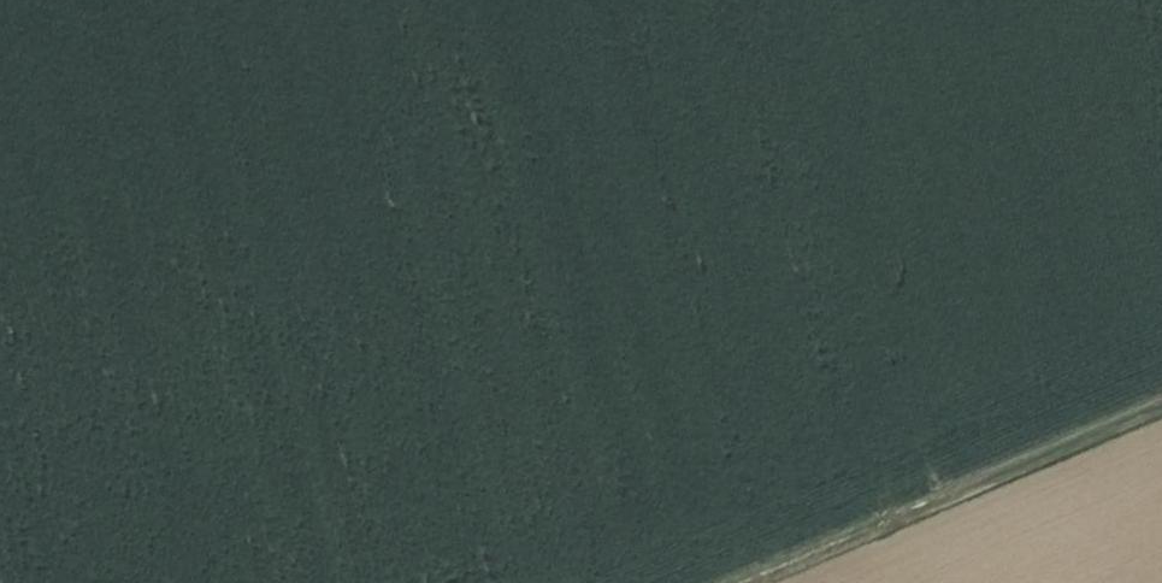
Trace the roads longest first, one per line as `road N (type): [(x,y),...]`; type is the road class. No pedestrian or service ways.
road 1 (track): [(759,582),(1161,409)]

